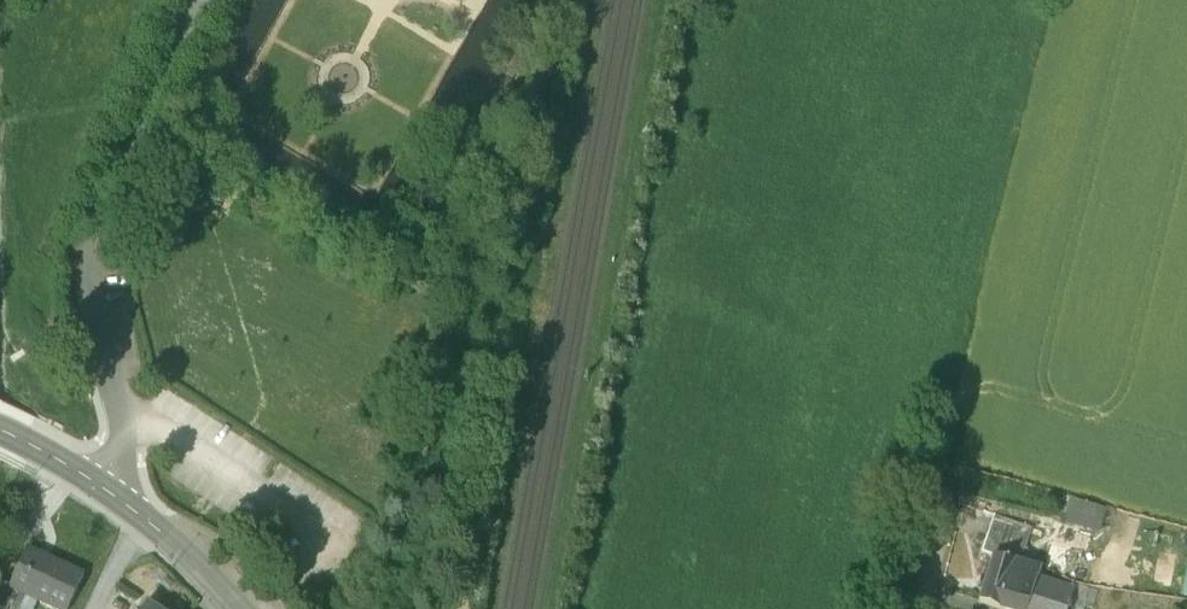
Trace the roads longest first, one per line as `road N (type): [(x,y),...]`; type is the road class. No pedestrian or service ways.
road 1 (tertiary): [(241,608),(136,510),(0,433)]

